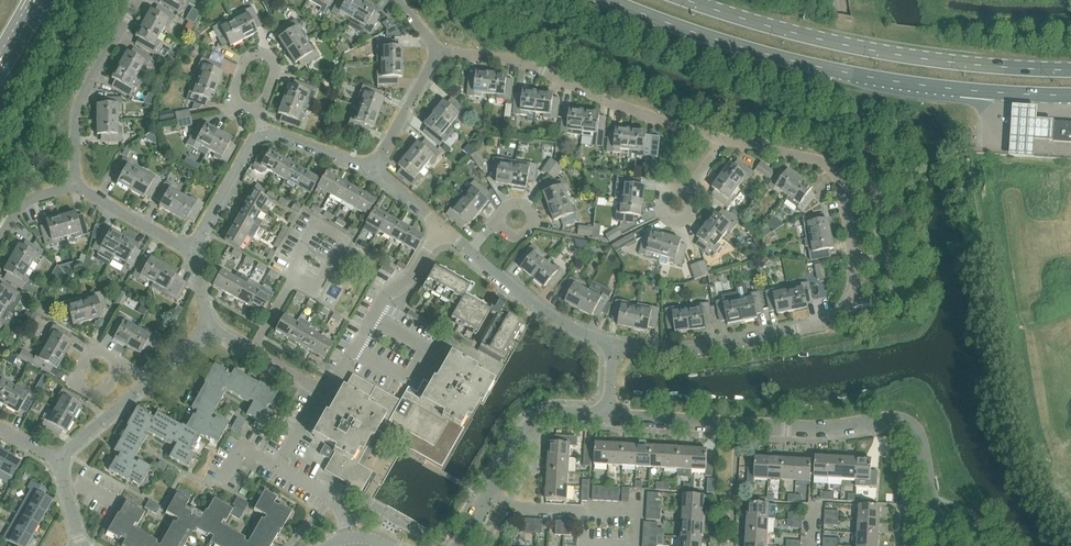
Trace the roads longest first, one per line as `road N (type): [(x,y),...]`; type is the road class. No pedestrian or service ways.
road 1 (residential): [(611,343),(691,348),(831,318),(846,308),(856,275),(848,205),(835,171),(726,140)]
road 2 (trunk): [(609,0),(822,68),(954,89),(1070,95)]
road 3 (trunk): [(1070,70),(909,58),(688,0)]
road 4 (residential): [(442,51),(513,59),(614,105),(726,140)]
road 5 (residential): [(609,417),(810,429),(901,421)]
road 6 (residential): [(460,545),(534,421),(609,417)]
road 7 (residential): [(322,390),(332,387),(384,296),(415,273),(440,227)]
road 8 (residential): [(76,187),(81,102),(140,0)]
road 9 (residential): [(611,343),(543,313),(473,254)]
road 10 (residential): [(189,249),(251,144),(266,135)]
road 11 (residential): [(375,173),(442,51)]
road 12 (residential): [(939,545),(917,432),(901,421)]
road 13 (residential): [(189,249),(76,187)]
road 14 (residential): [(257,108),(274,68),(257,54),(237,85),(248,108)]
road 15 (residential): [(322,390),(210,329)]
road 16 (residential): [(57,466),(150,382)]

